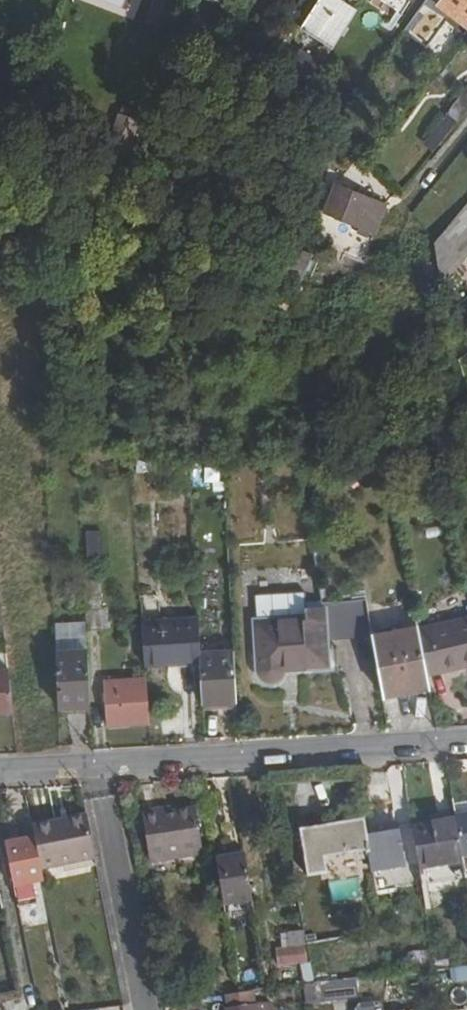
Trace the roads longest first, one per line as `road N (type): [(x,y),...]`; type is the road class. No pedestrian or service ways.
road 1 (residential): [(106,763),(466,739)]
road 2 (residential): [(153,1009),(106,763)]

